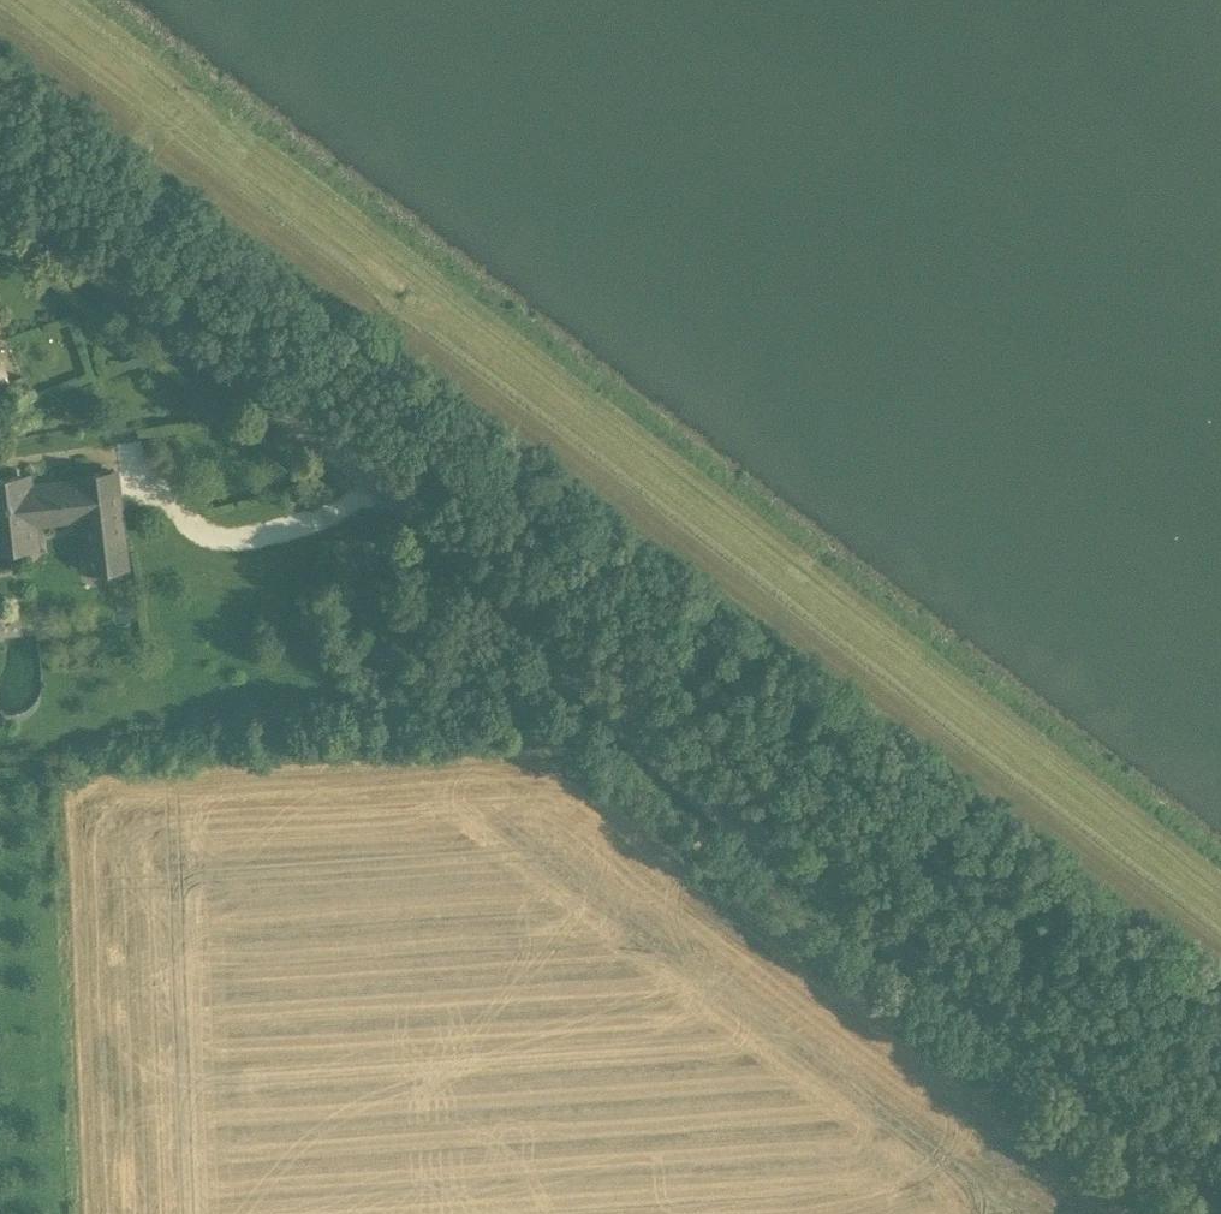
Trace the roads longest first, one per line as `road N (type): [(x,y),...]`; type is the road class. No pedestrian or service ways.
road 1 (unclassified): [(1220,1212),(867,936),(698,792),(608,707),(512,592),(0,197)]

